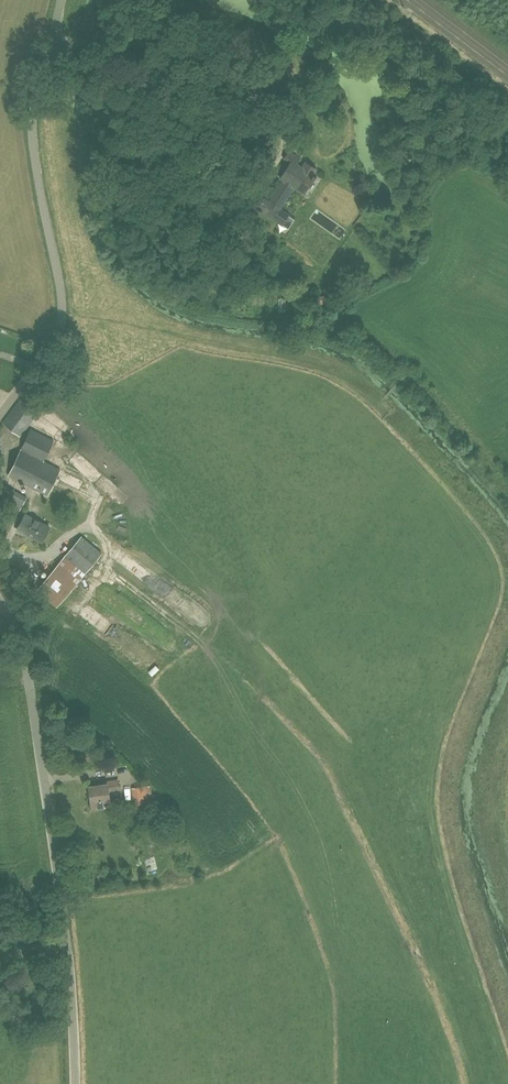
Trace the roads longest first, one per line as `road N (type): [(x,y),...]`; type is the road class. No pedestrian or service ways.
road 1 (unclassified): [(0,415),(50,351),(63,316),(32,136),(62,0)]
road 2 (track): [(50,48),(123,27),(236,172),(257,173),(269,161),(270,135),(257,118),(224,114)]
road 3 (unclassified): [(67,939),(23,653),(0,600)]
road 4 (unclassified): [(75,1083),(67,939)]

